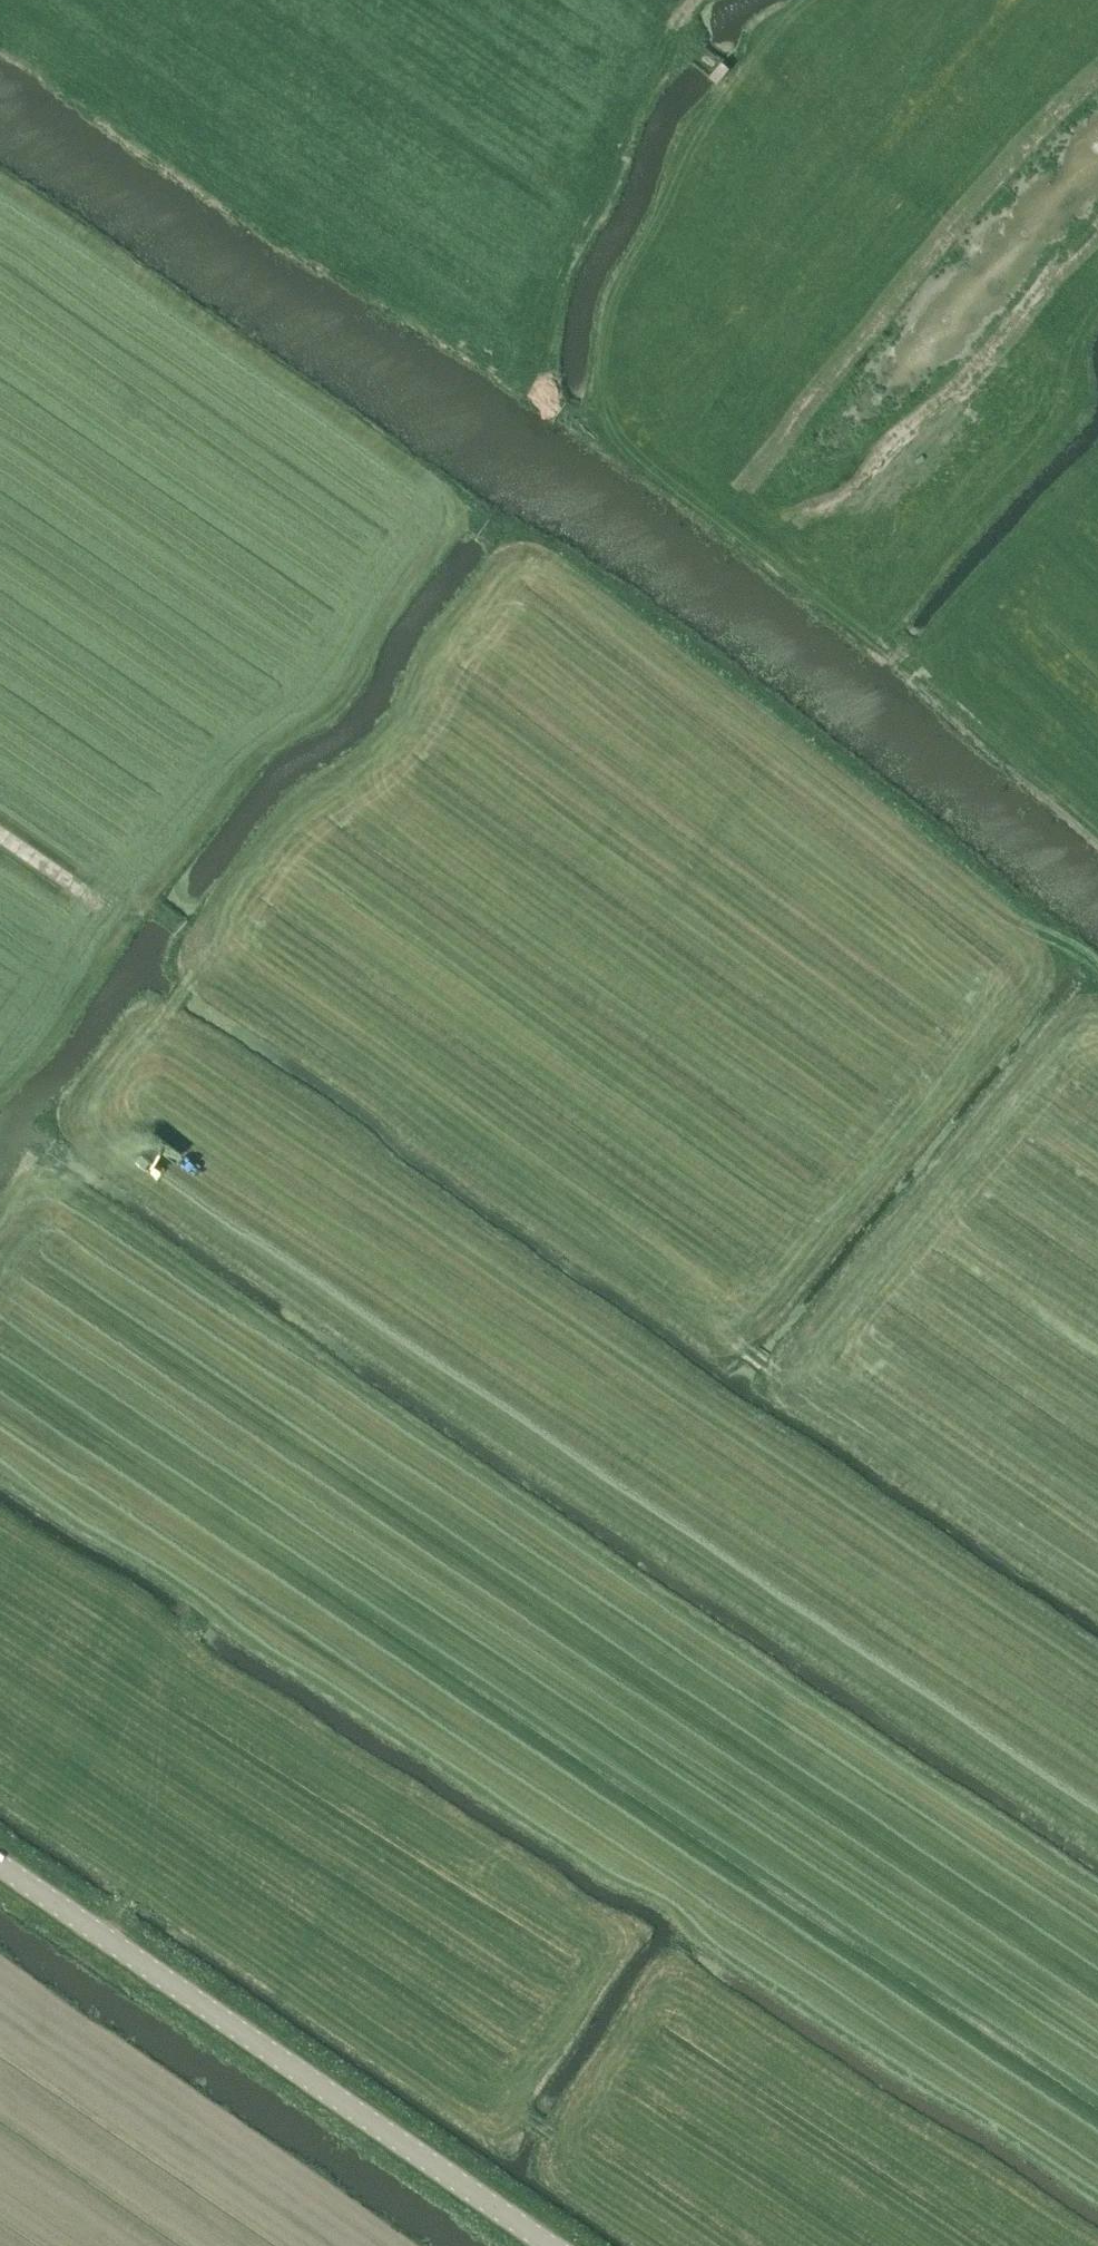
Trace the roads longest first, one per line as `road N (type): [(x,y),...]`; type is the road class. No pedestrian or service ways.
road 1 (secondary): [(552,2245),(0,1864)]
road 2 (track): [(0,837),(96,903),(148,909),(204,952)]

